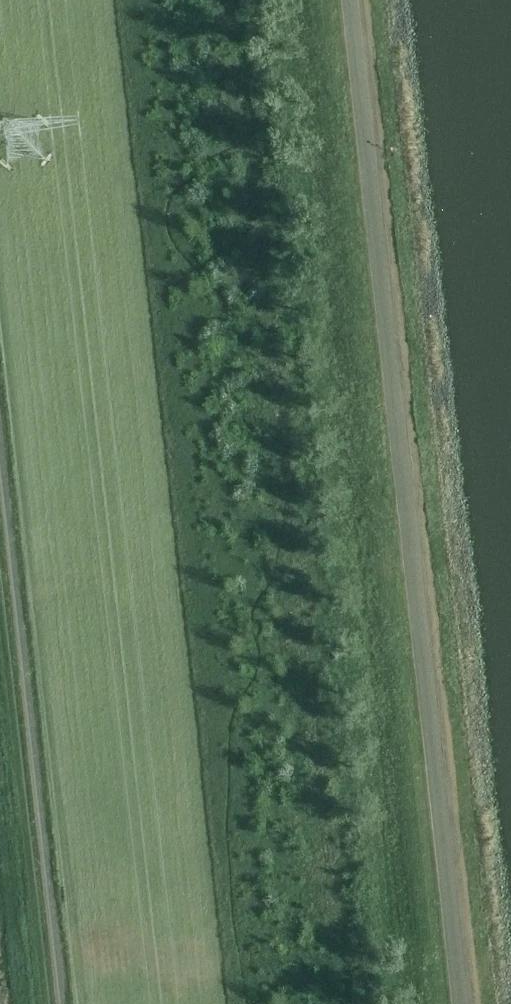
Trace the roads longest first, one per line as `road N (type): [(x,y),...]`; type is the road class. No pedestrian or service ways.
road 1 (unclassified): [(64,1003),(0,434)]

